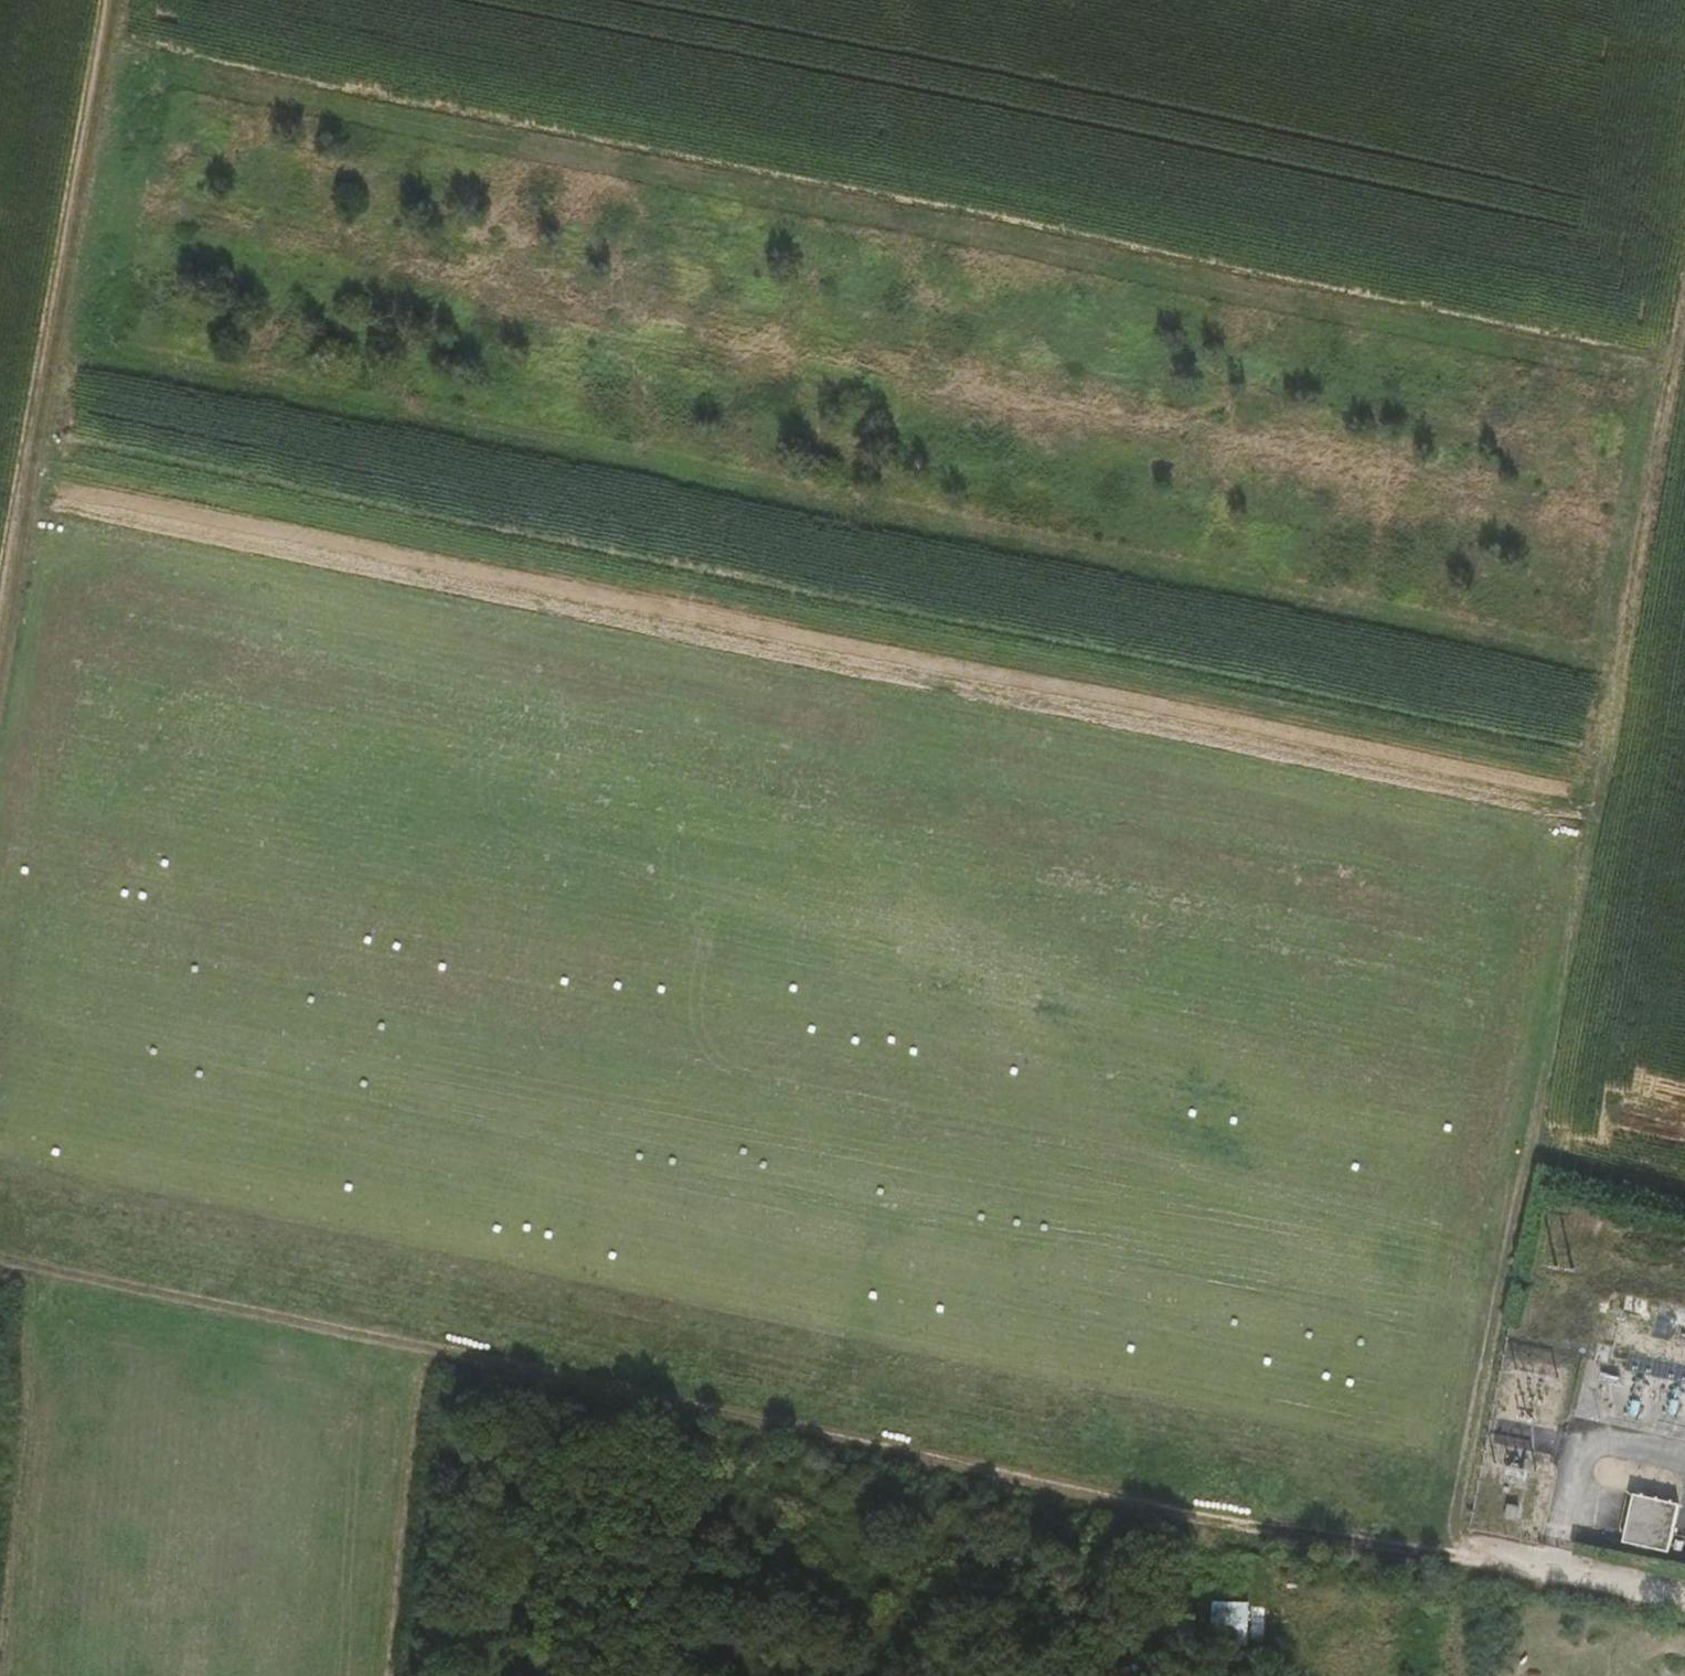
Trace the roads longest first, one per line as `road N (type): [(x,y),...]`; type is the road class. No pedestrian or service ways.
road 1 (track): [(1684,1607),(1548,1572),(0,1270)]
road 2 (track): [(0,742),(63,430),(132,0)]

